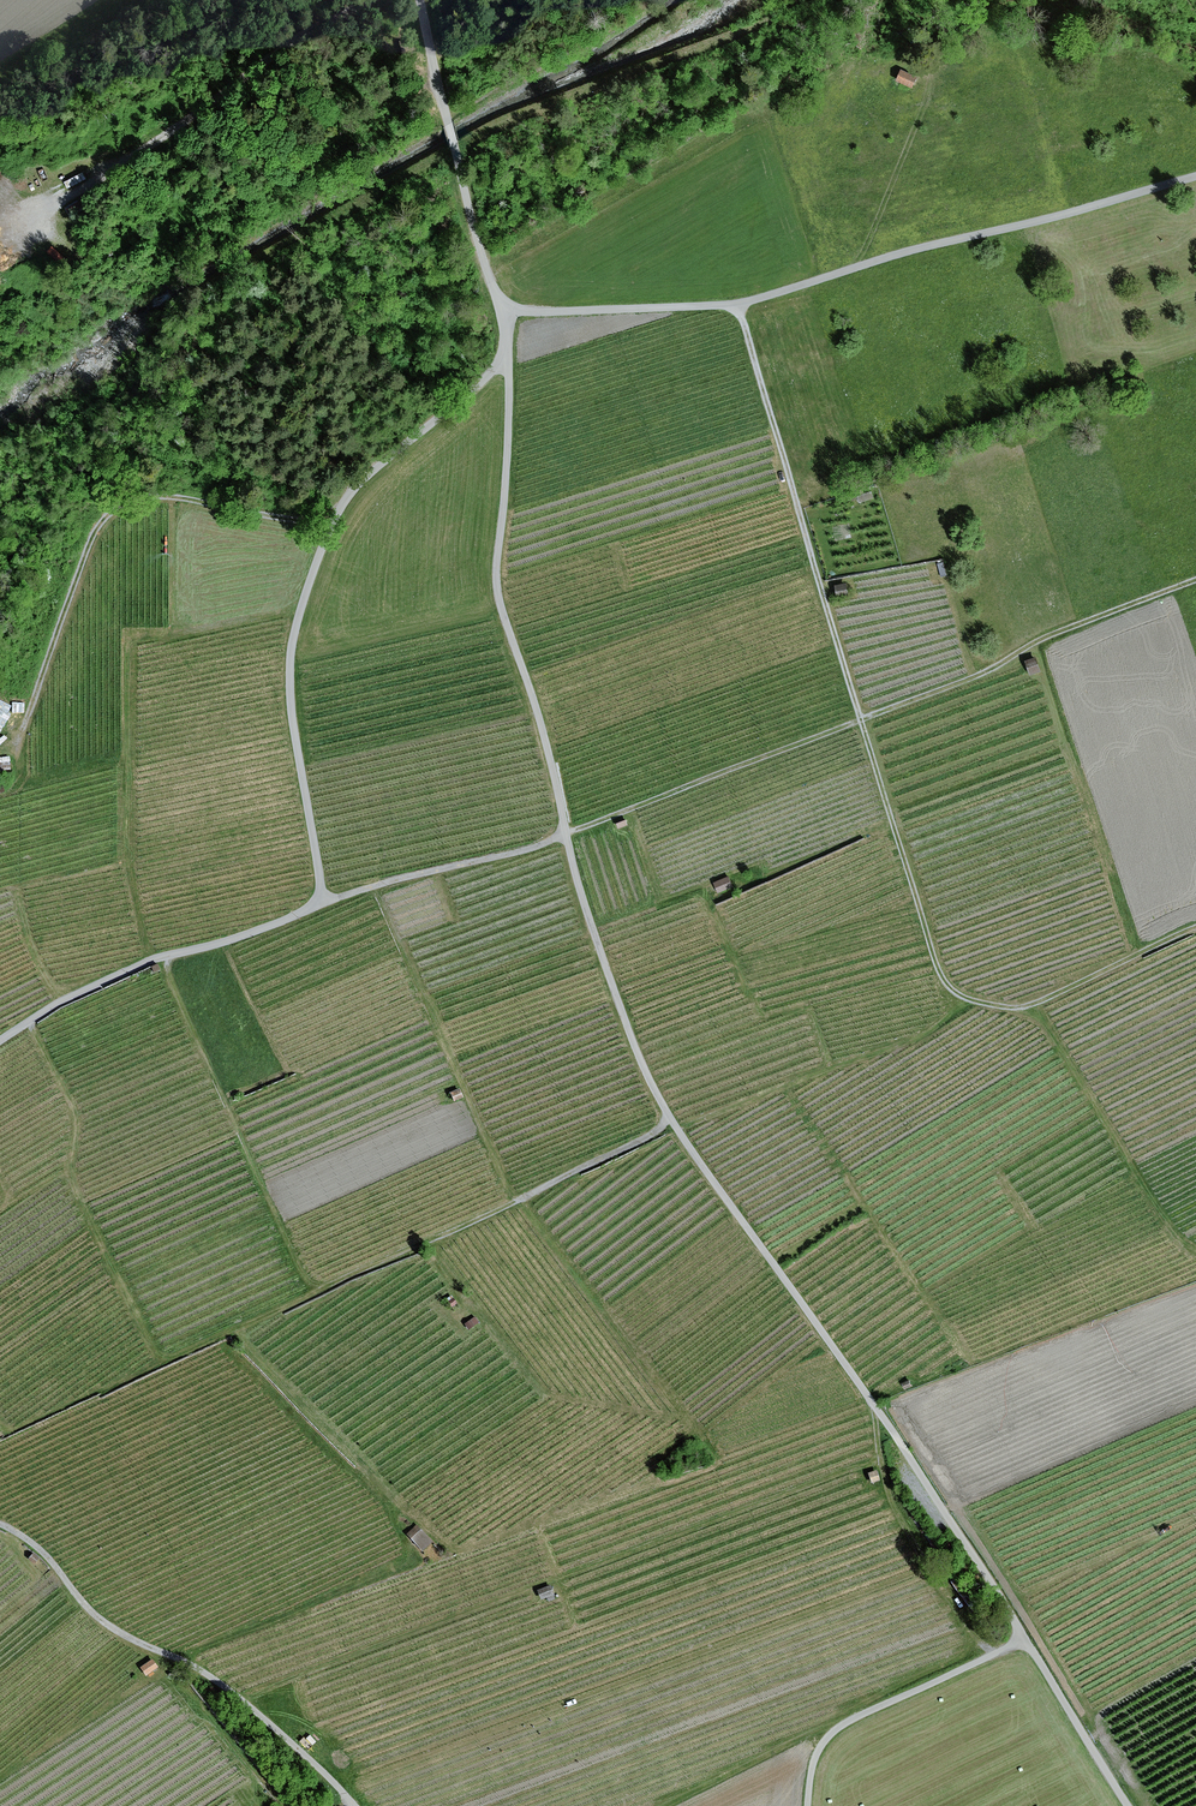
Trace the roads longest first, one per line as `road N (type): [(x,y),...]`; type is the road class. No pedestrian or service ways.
road 1 (track): [(1026,1640),(871,1399),(670,1118),(638,1053),(583,897),(546,743),(498,596),(509,455),(503,312)]
road 2 (track): [(1195,928),(1024,1008),(976,1004),(947,986),(738,304)]
road 3 (track): [(0,1436),(519,1200),(654,1134),(670,1118)]
road 4 (track): [(503,312),(738,304),(1195,176)]
road 5 (track): [(1195,580),(1041,640),(986,672),(566,834)]
road 6 (track): [(321,905),(292,718),(300,615),(352,489),(507,352)]
road 7 (track): [(0,1524),(31,1542),(119,1633),(176,1657),(260,1714),(354,1805)]
road 8 (track): [(366,0),(319,23),(28,222)]
road 9 (track): [(0,1041),(136,966),(321,905)]
road 10 (track): [(420,0),(503,312)]
road 11 (track): [(809,1805),(825,1740),(854,1719),(1026,1640)]
road 12 (track): [(875,1406),(879,1454),(897,1512),(987,1658)]
road 13 (track): [(321,905),(566,834)]
road 14 (track): [(231,1330),(405,1512)]
road 15 (track): [(1129,1805),(1026,1640)]

